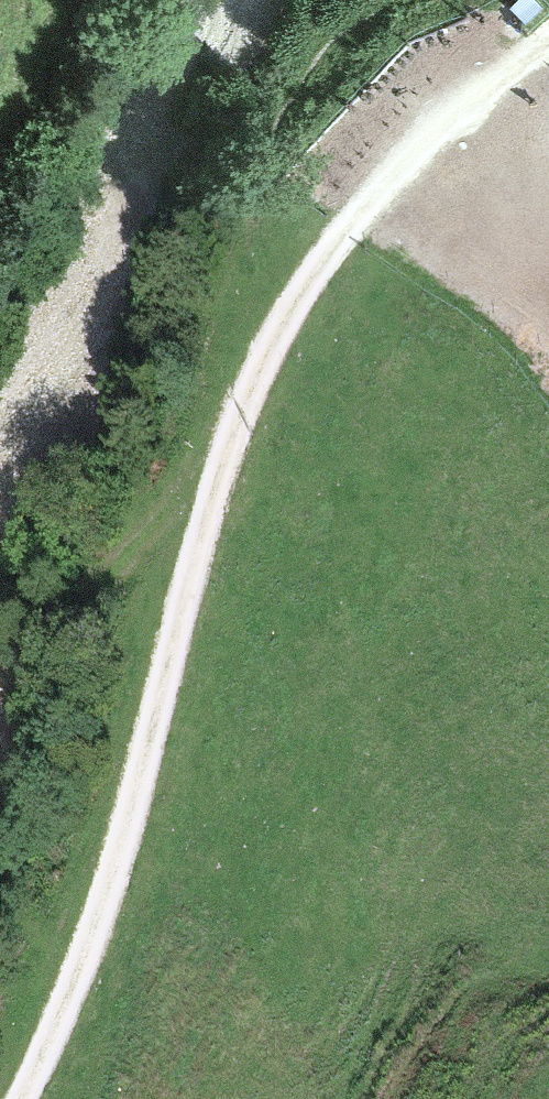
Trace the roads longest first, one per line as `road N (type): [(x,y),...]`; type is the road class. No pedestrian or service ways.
road 1 (track): [(23,1098),(73,996),(111,891),(213,501),(278,335),(315,274),(402,168),(548,44)]
road 2 (track): [(241,420),(83,601),(16,710)]

